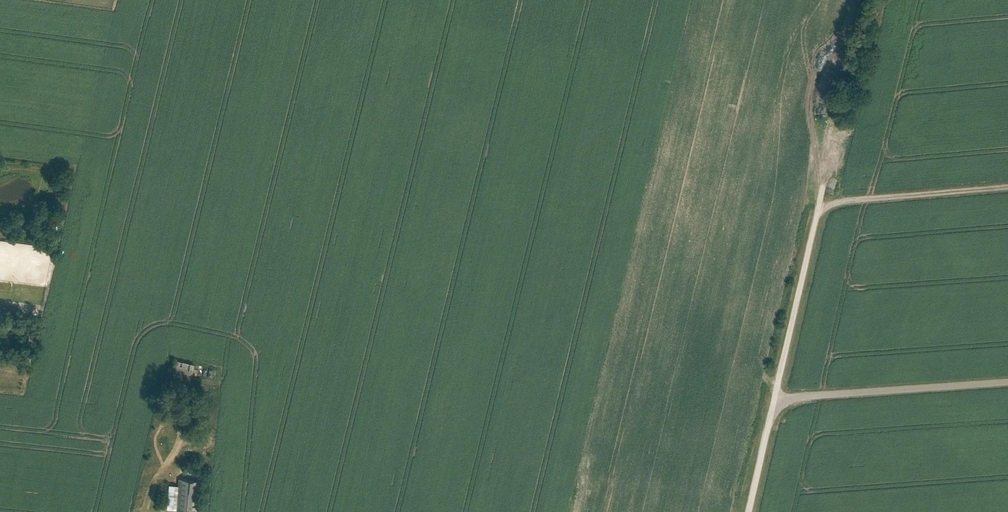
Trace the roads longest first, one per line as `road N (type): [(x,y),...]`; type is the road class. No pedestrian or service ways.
road 1 (track): [(1007,186),(823,207),(775,399)]

